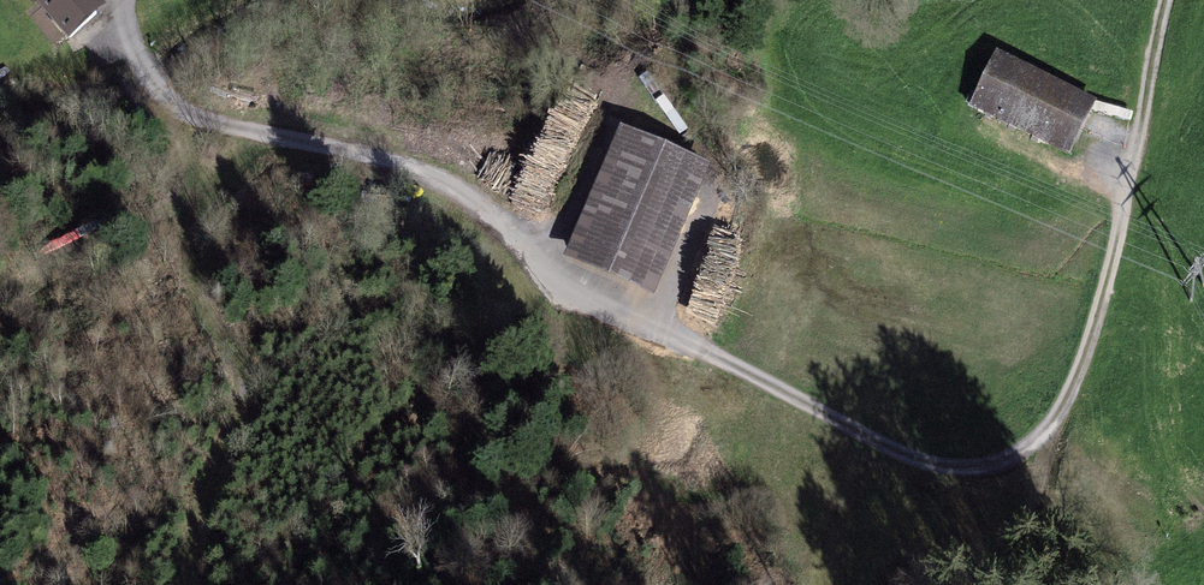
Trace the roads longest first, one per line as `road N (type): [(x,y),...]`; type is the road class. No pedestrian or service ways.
road 1 (track): [(1044,438),(969,466),(917,459),(550,278),(489,210),(425,174),(181,114),(134,58),(126,0)]
road 2 (track): [(181,584),(213,494),(213,464),(250,419),(251,372),(188,290),(198,192),(264,134)]
road 3 (track): [(1169,0),(1094,313),(1069,397),(1044,438)]

